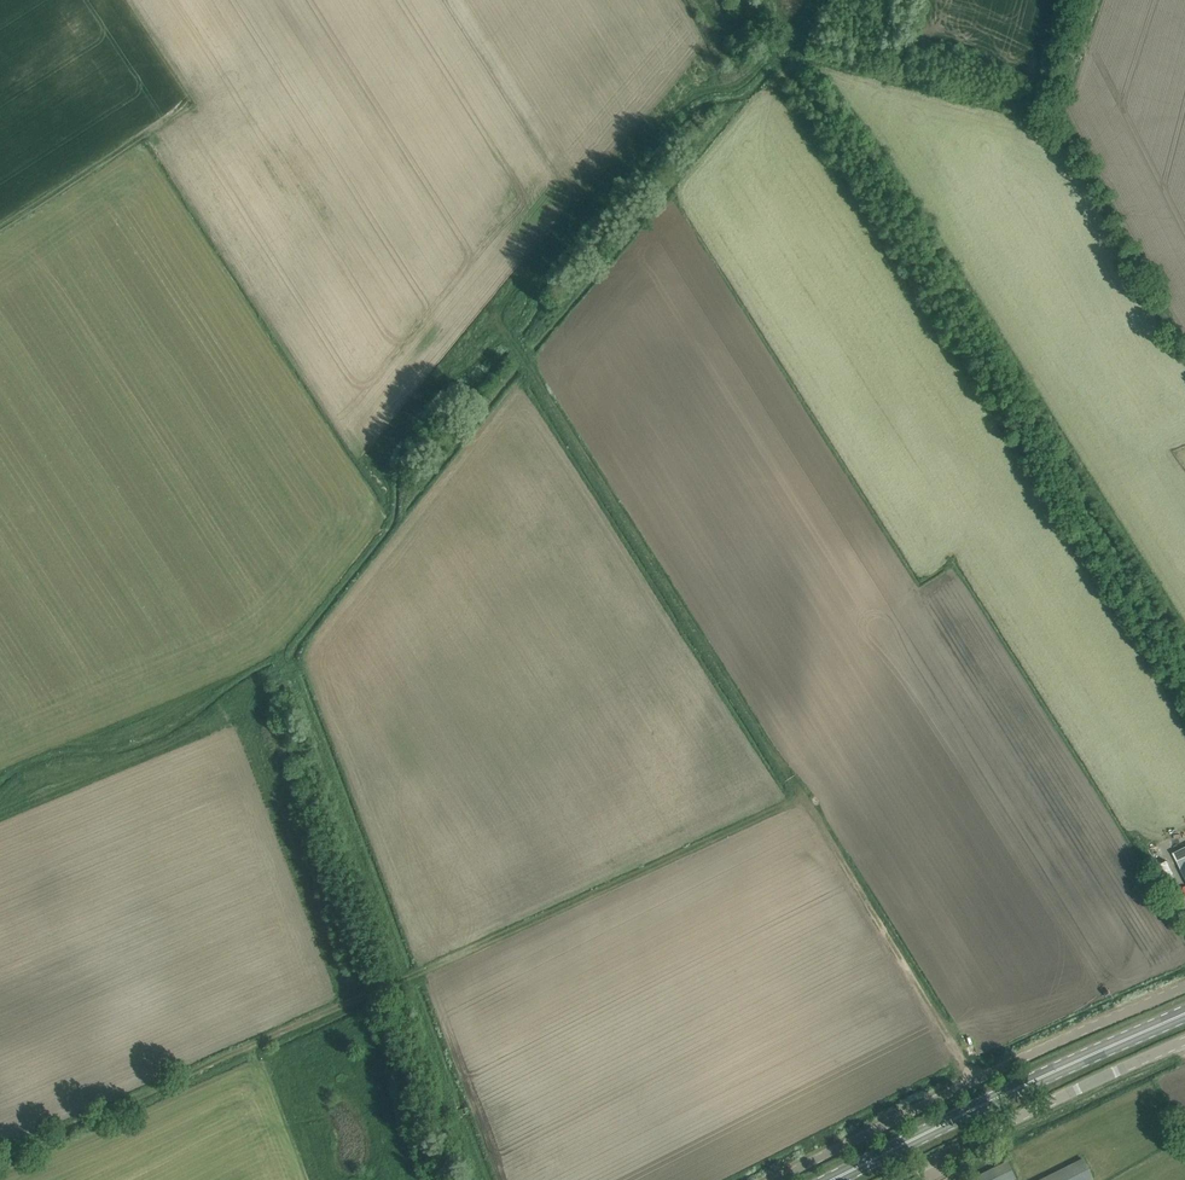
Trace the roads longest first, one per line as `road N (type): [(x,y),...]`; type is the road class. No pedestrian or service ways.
road 1 (track): [(804,796),(0,1161)]
road 2 (track): [(804,796),(492,309)]
road 3 (unclassified): [(776,1179),(1184,986)]
road 4 (primary): [(831,1179),(1184,1013)]
road 5 (track): [(977,1080),(804,796)]
road 6 (unclassified): [(892,1179),(1184,1040)]
road 7 (track): [(135,141),(0,228)]

